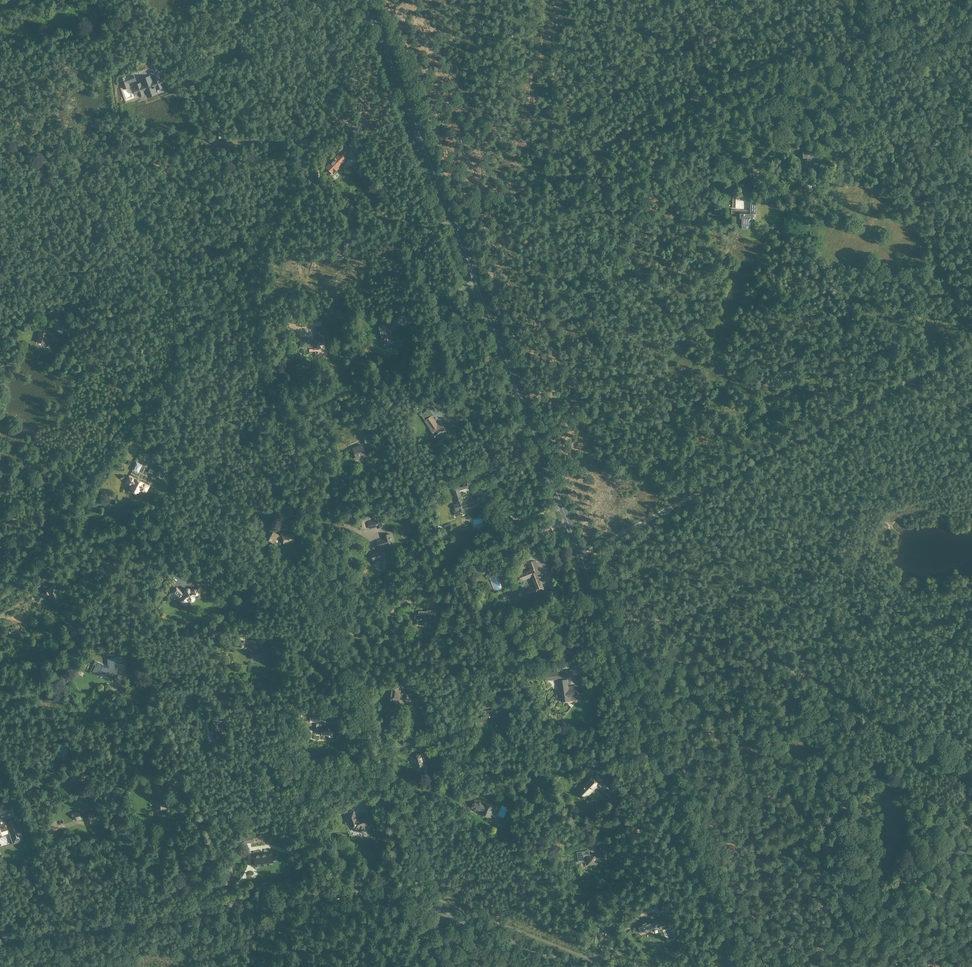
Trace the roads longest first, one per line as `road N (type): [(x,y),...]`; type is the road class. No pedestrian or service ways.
road 1 (primary): [(732,965),(375,18)]
road 2 (track): [(881,0),(454,224)]
road 3 (track): [(971,345),(580,555)]
road 4 (primary): [(0,943),(357,894),(429,906)]
road 5 (unclassified): [(339,642),(317,481),(259,367),(252,309),(260,242)]
road 6 (unclassified): [(339,642),(274,583),(171,540),(126,539),(89,549),(0,601)]
road 7 (track): [(665,511),(691,527),(771,528),(971,658)]
road 8 (unclassified): [(65,510),(171,377),(260,242)]
road 9 (unclassified): [(429,906),(339,642)]
road 10 (unclassified): [(375,18),(361,28),(260,242)]
road 11 (track): [(771,528),(971,475)]
road 12 (track): [(971,840),(931,813),(893,772),(863,772),(807,730)]
road 13 (primary): [(579,966),(429,906)]
road 14 (track): [(676,804),(782,735),(807,730)]
road 15 (track): [(807,730),(879,600)]

